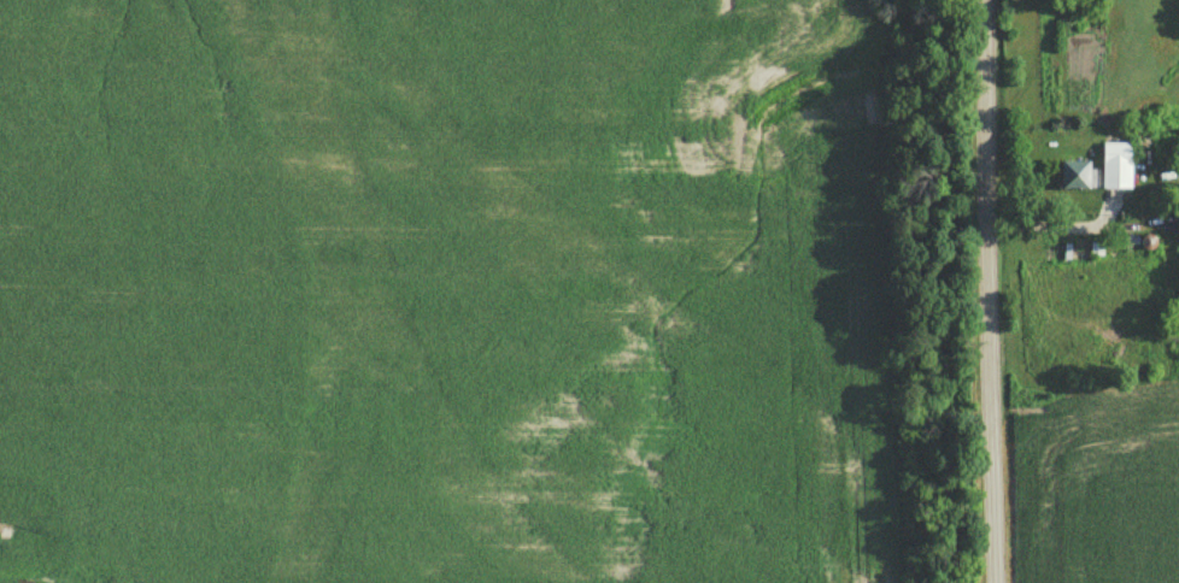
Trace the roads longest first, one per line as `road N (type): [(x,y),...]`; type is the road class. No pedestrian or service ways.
road 1 (residential): [(993,582),(984,0)]

